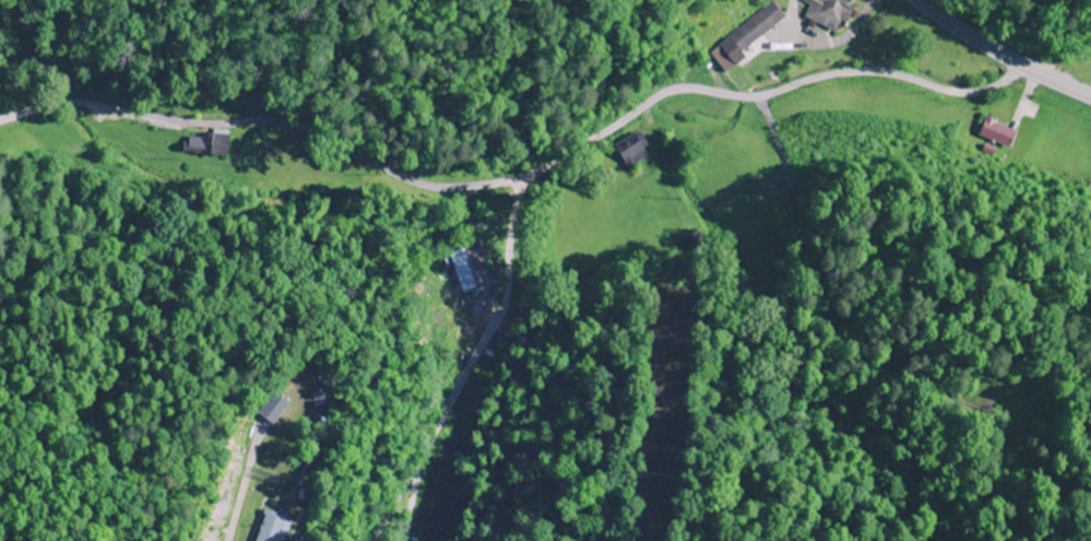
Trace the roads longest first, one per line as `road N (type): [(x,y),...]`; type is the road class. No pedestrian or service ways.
road 1 (residential): [(375,540),(506,309),(519,266),(522,207),(547,167),(674,82),(776,91),(877,63),(959,89),(1020,66)]
road 2 (residential): [(533,184),(413,190),(307,131),(272,122),(177,128),(61,106),(0,119)]
road 3 (secondary): [(916,0),(1024,69),(1090,99)]

